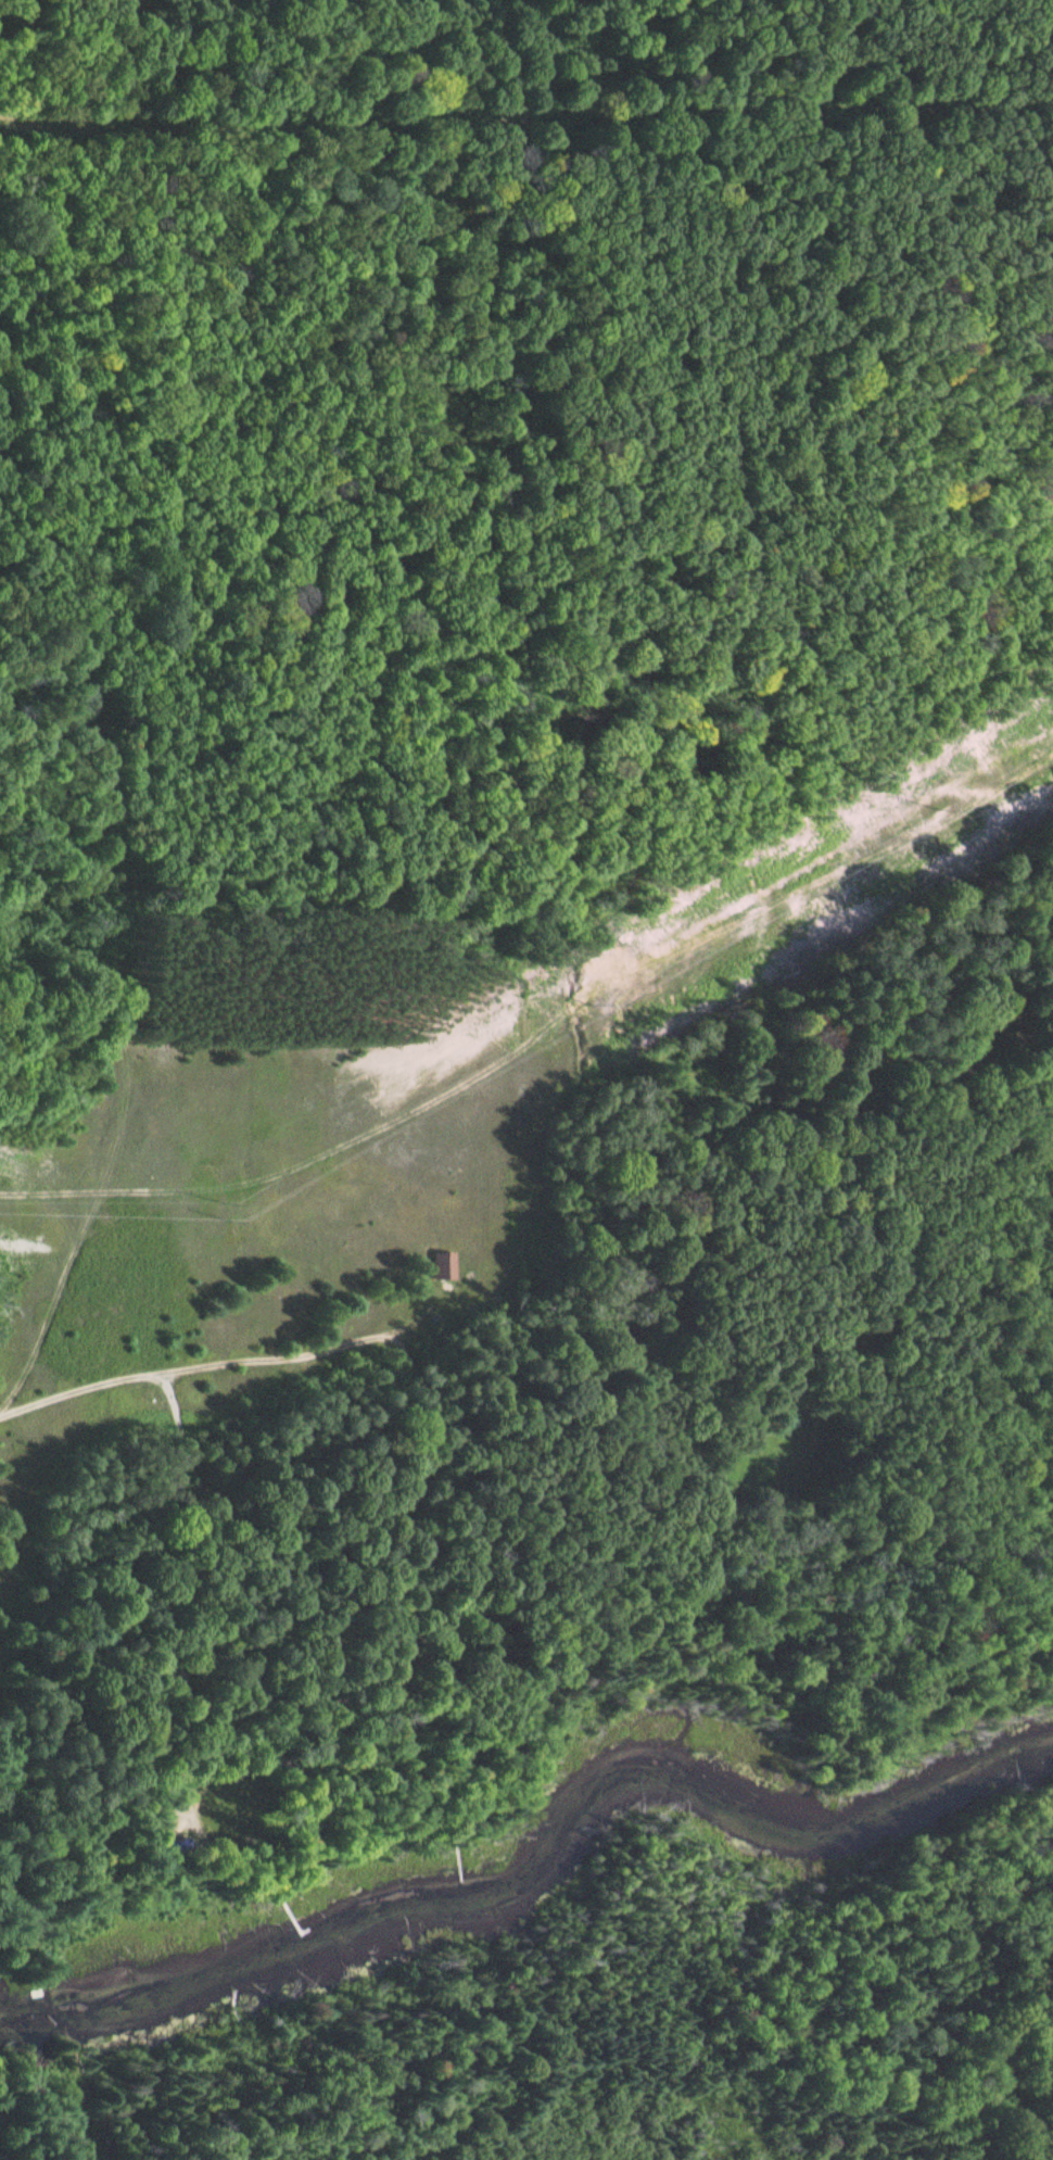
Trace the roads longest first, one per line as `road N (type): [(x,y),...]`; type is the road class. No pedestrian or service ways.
road 1 (track): [(1052,1030),(809,1179),(660,1253),(369,1336),(89,1384),(0,1410)]

